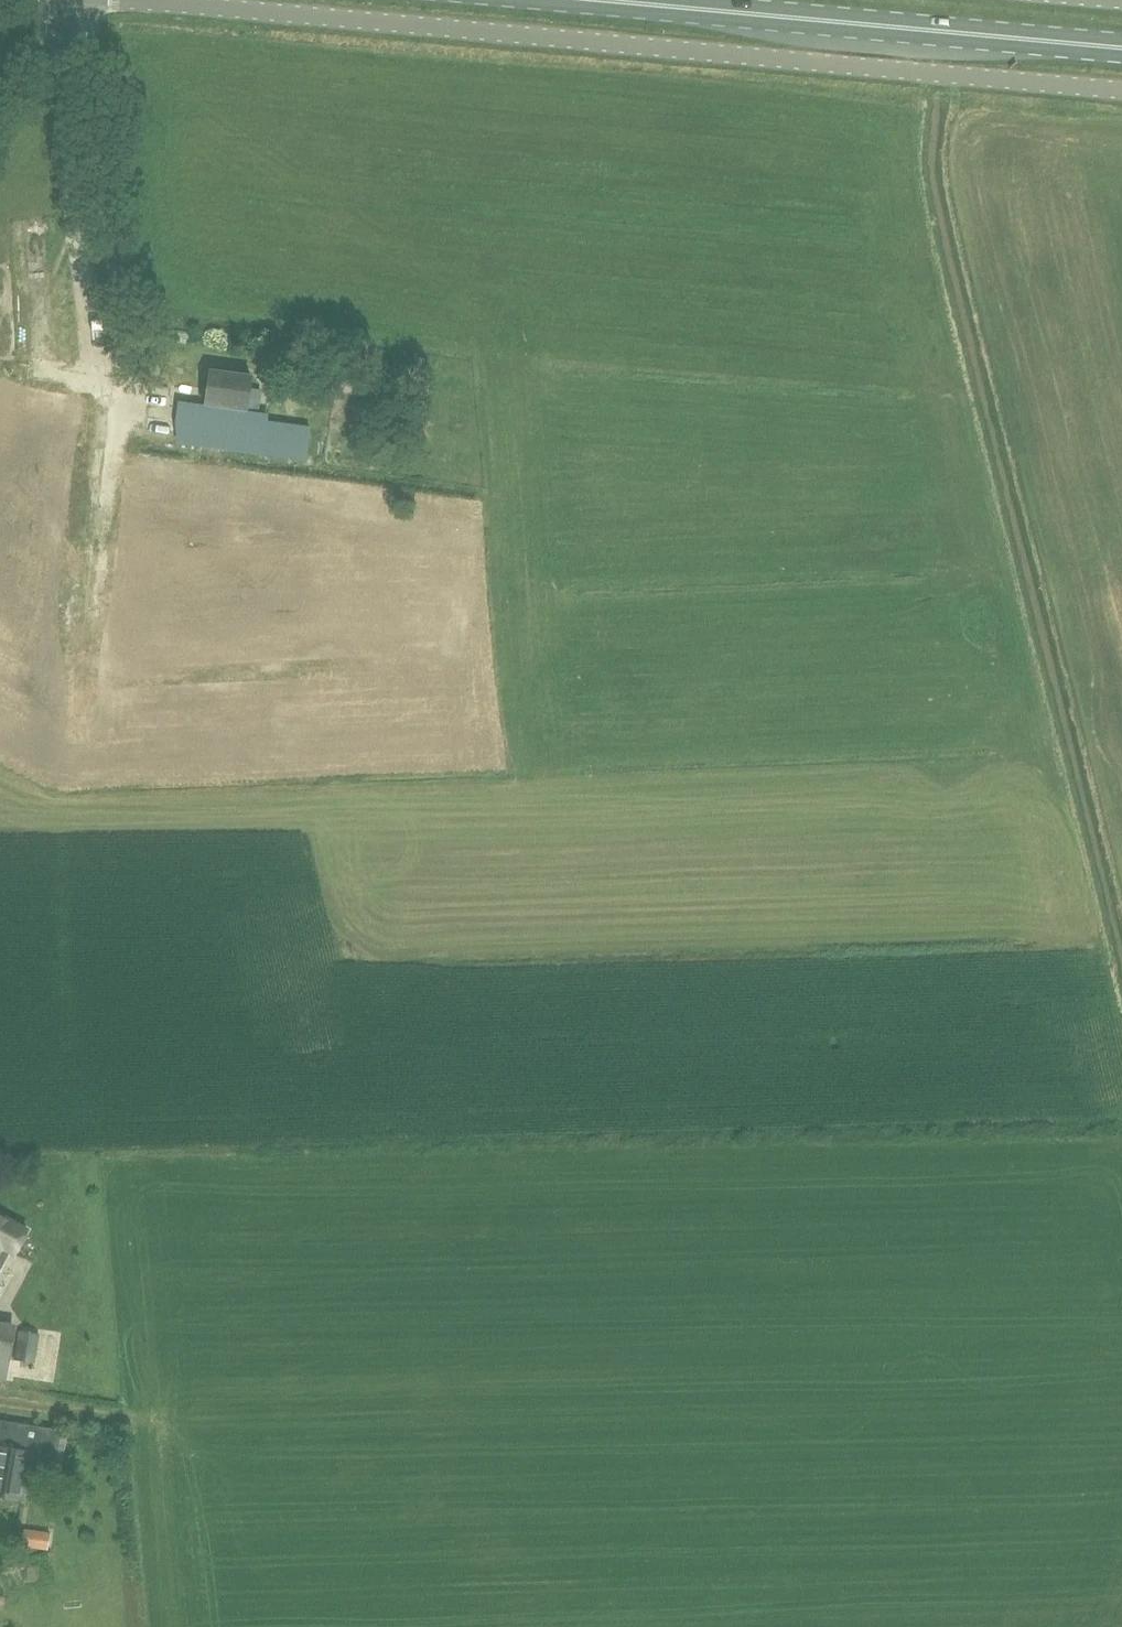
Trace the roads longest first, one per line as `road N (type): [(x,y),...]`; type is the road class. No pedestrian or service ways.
road 1 (unclassified): [(1121,92),(114,0)]
road 2 (primary): [(1121,46),(609,0)]
road 3 (unclassified): [(0,95),(80,0)]

